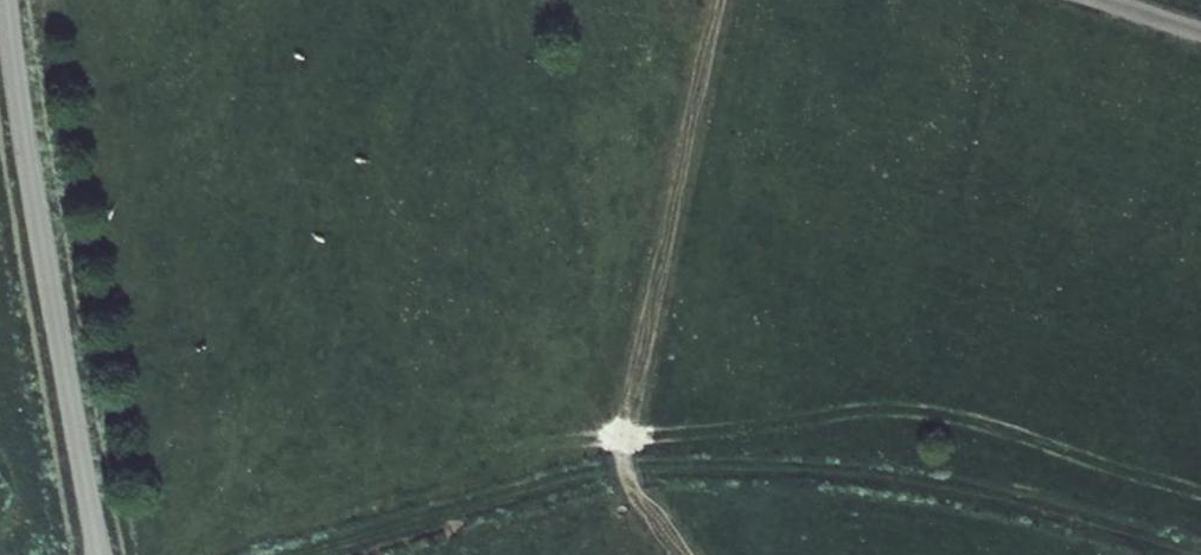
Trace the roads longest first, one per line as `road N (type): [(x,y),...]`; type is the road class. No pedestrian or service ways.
road 1 (track): [(1200,554),(1006,498),(857,474),(604,476),(309,554)]
road 2 (residential): [(99,554),(5,0)]

